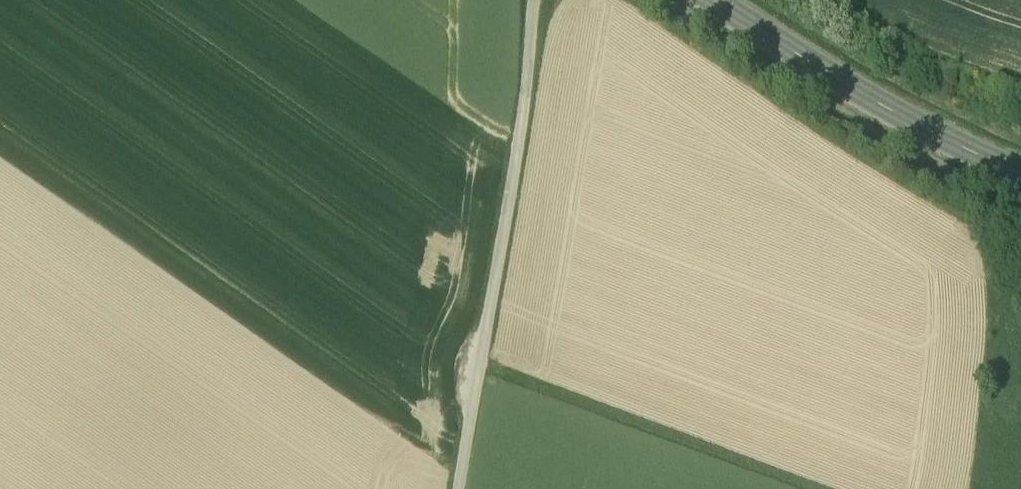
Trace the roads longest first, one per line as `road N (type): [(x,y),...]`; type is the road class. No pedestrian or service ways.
road 1 (track): [(534,0),(459,488)]
road 2 (tertiary): [(718,0),(913,116),(1020,165)]

